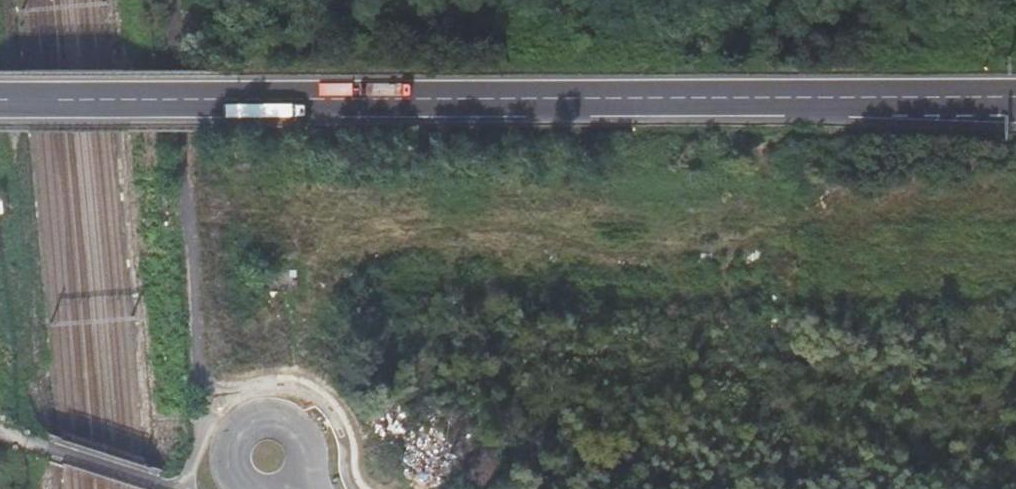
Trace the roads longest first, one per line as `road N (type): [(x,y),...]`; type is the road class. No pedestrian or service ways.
road 1 (trunk): [(0,100),(1015,97)]
road 2 (unclassified): [(298,483),(303,441),(265,420),(232,447),(234,476),(246,488)]

